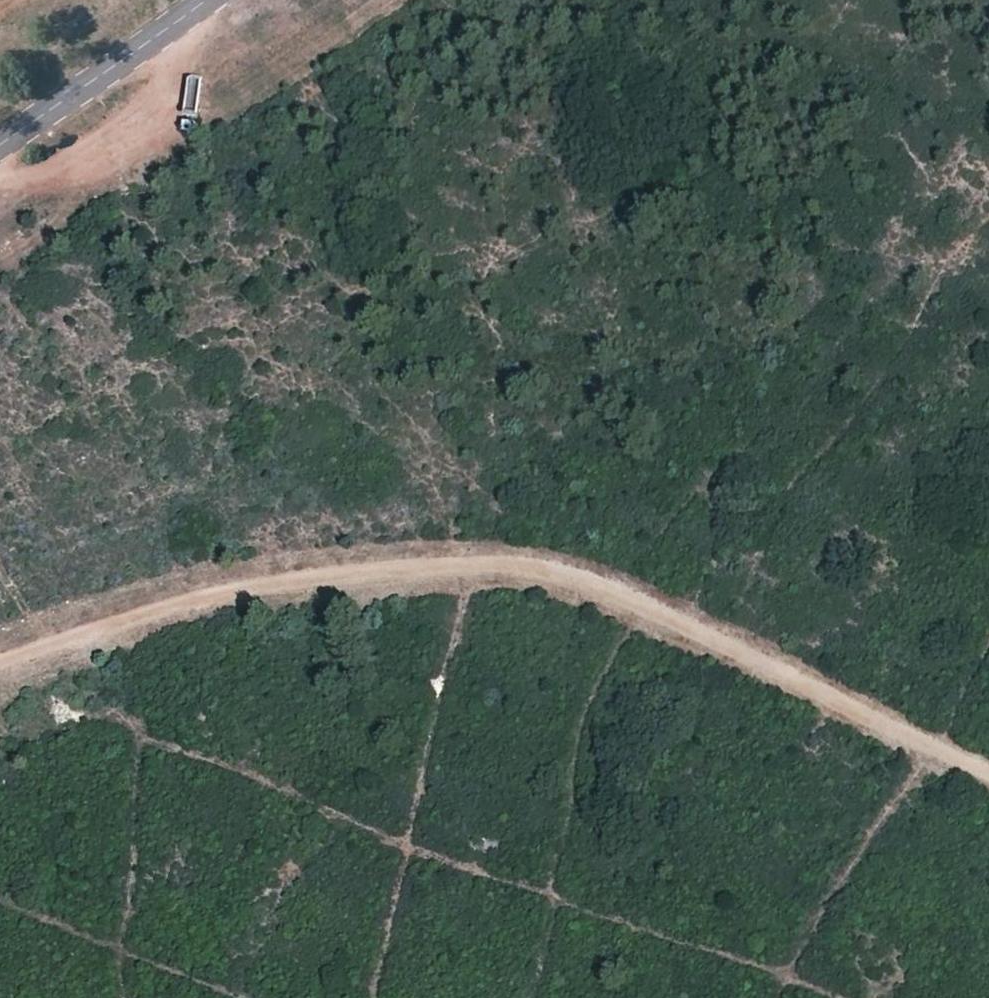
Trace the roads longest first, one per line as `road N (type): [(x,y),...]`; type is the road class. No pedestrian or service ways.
road 1 (track): [(0,664),(215,595),(496,566),(570,578),(716,637),(988,777)]
road 2 (tertiary): [(207,0),(0,145)]

